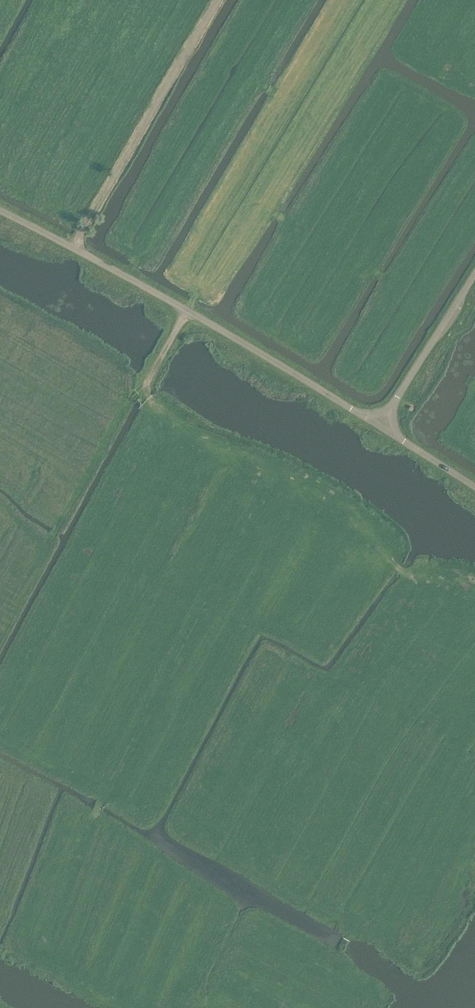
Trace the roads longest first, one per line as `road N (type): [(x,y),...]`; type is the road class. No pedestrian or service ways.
road 1 (unclassified): [(382,420),(0,209)]
road 2 (track): [(219,0),(84,227)]
road 3 (unclassified): [(382,420),(474,276)]

